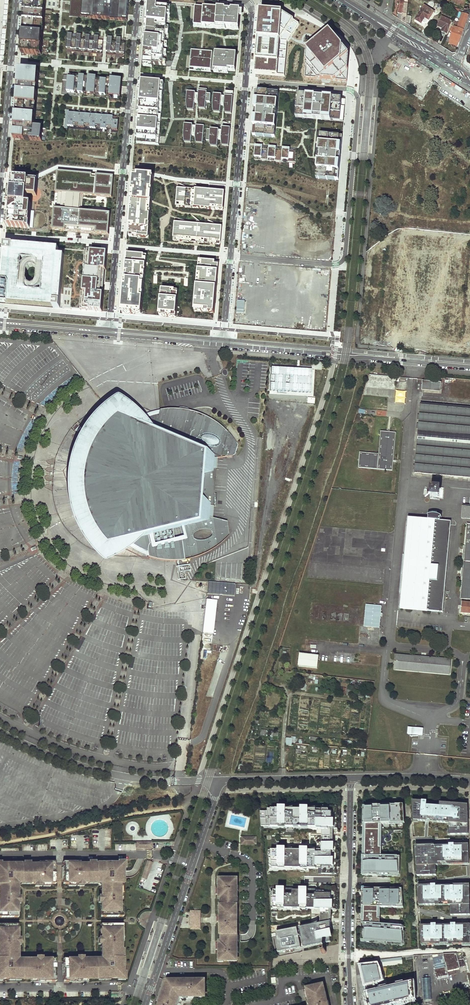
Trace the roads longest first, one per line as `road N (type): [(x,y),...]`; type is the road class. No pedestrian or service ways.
road 1 (residential): [(246,81),(356,93),(349,216),(340,264),(231,255)]
road 2 (residential): [(138,0),(109,333)]
road 3 (residential): [(223,342),(469,367)]
road 4 (residential): [(469,362),(223,342)]
road 5 (residential): [(145,1004),(218,782)]
road 6 (residential): [(0,732),(96,771),(218,782)]
road 7 (residential): [(350,1004),(350,778)]
road 8 (residential): [(0,194),(16,0)]
road 9 (residential): [(231,255),(246,81)]
road 10 (secondary): [(456,69),(343,0)]
road 11 (residential): [(350,778),(218,782)]
road 12 (residential): [(469,781),(350,778)]

